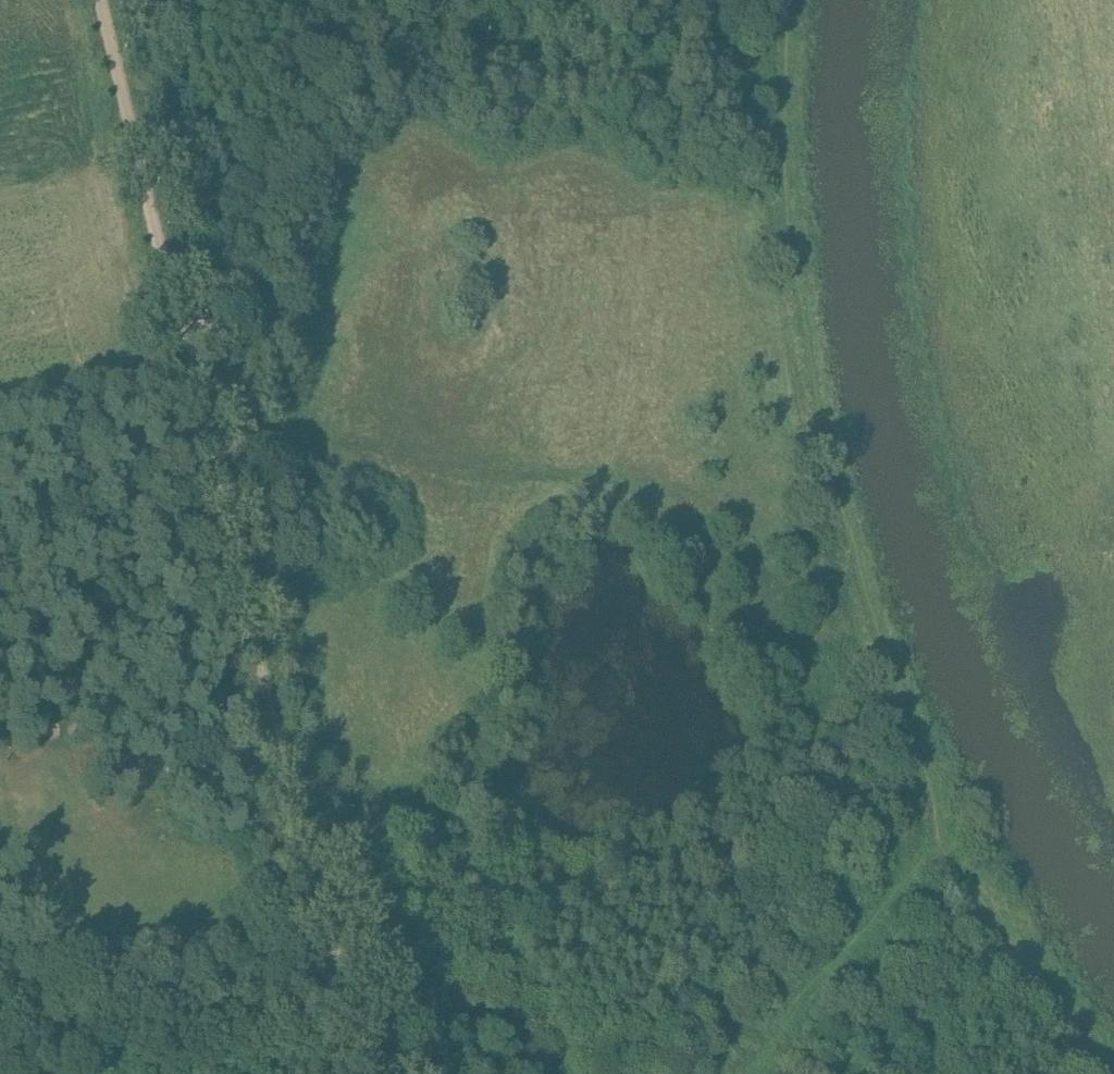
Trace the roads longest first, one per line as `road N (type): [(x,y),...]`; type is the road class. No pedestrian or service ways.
road 1 (track): [(358,1073),(94,0)]
road 2 (track): [(335,987),(0,991)]

